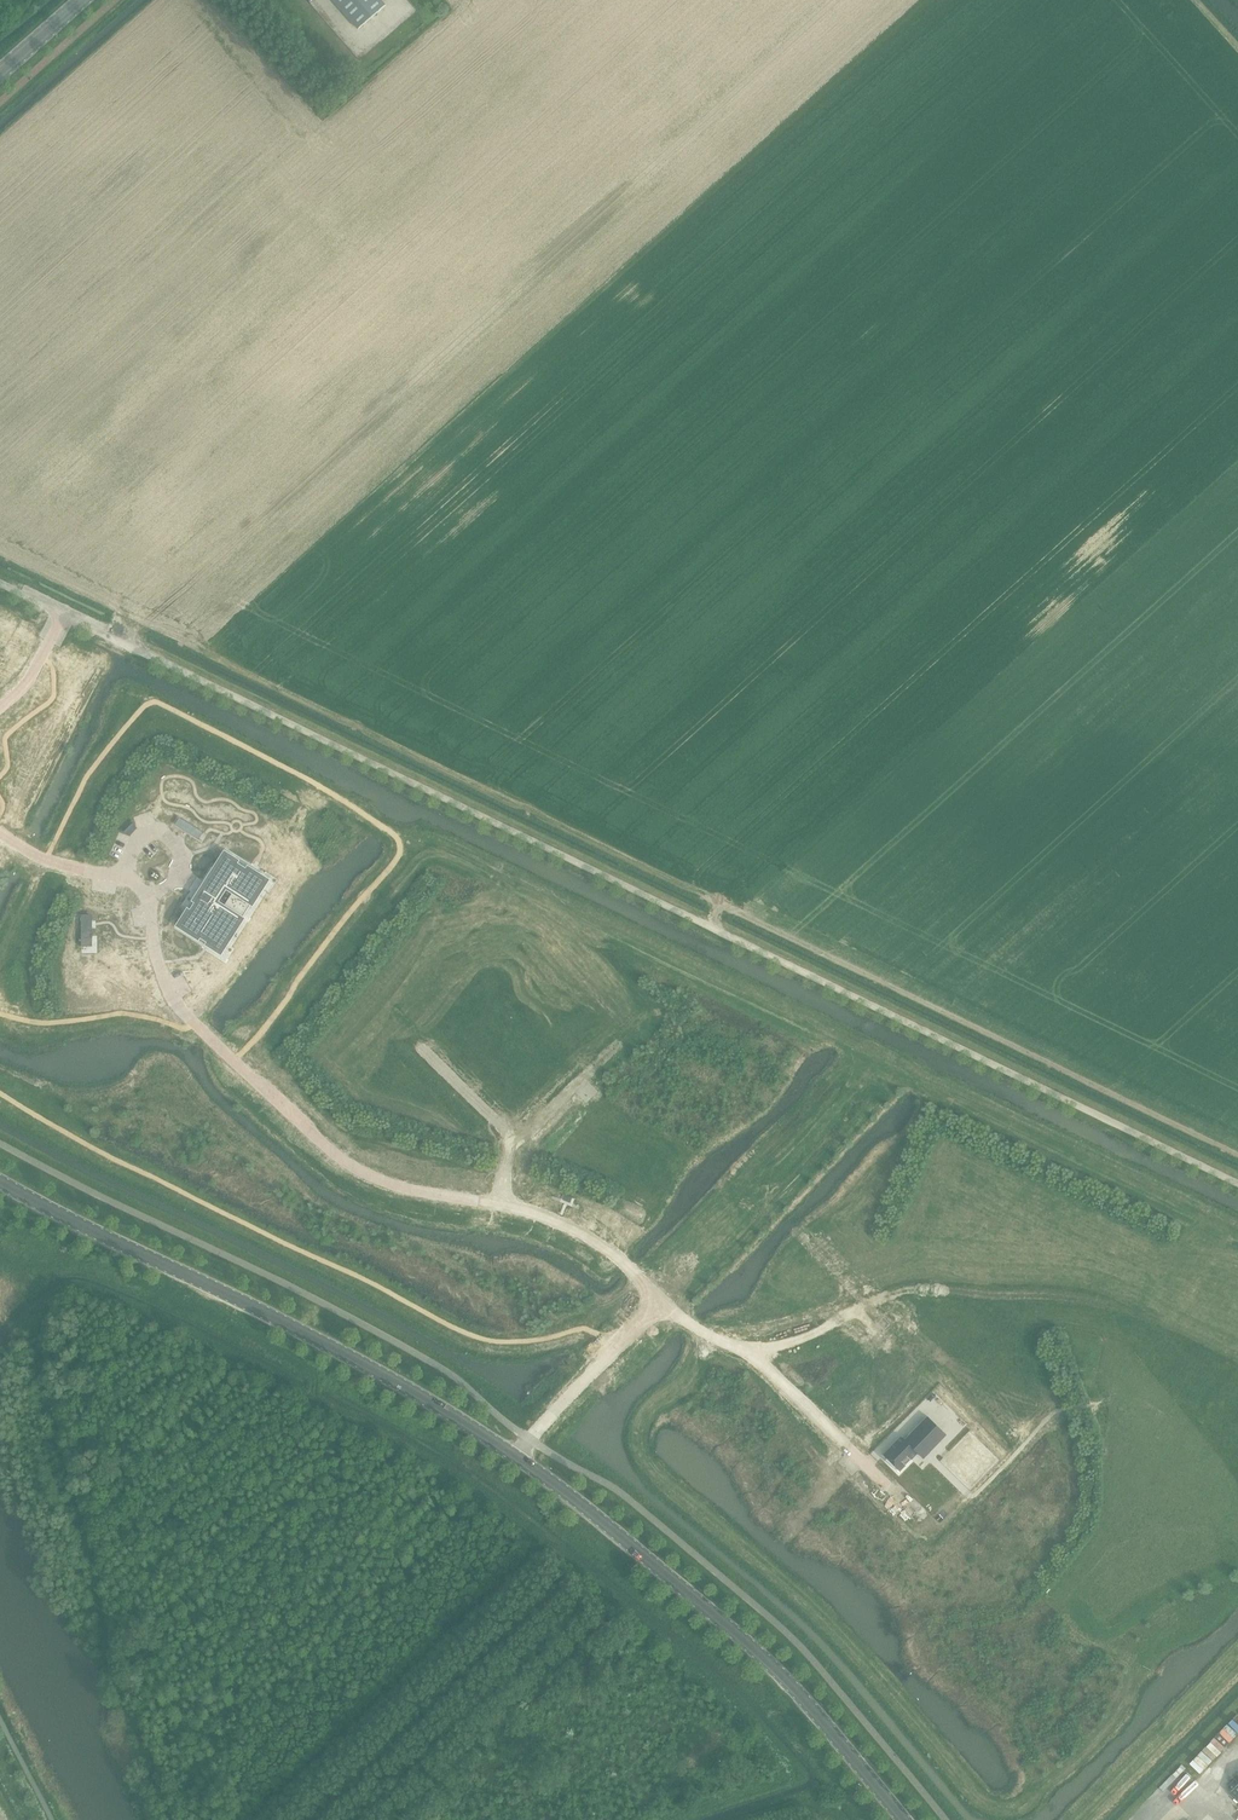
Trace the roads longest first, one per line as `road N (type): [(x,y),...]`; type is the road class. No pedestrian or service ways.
road 1 (track): [(1237,1184),(100,632)]
road 2 (secondary): [(905,1819),(751,1648),(516,1458),(299,1331),(0,1183)]

